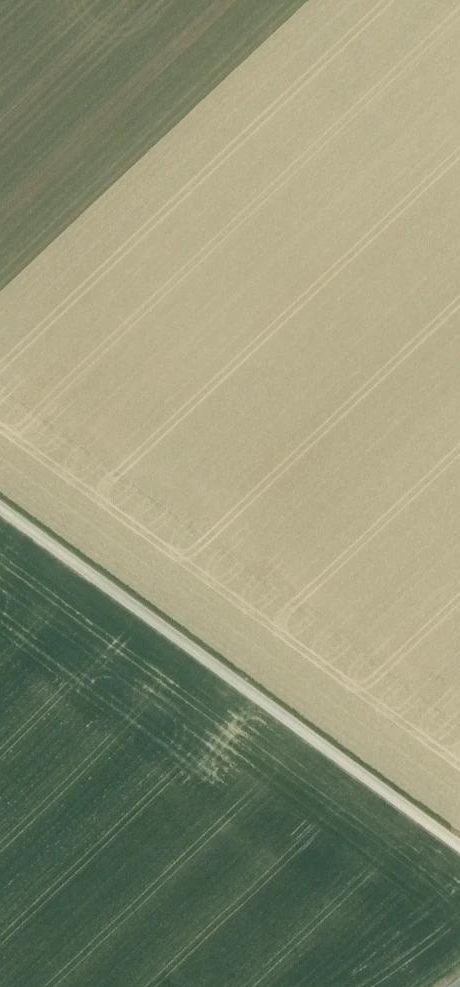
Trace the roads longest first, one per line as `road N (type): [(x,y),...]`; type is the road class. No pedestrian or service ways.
road 1 (track): [(459,846),(0,508)]

